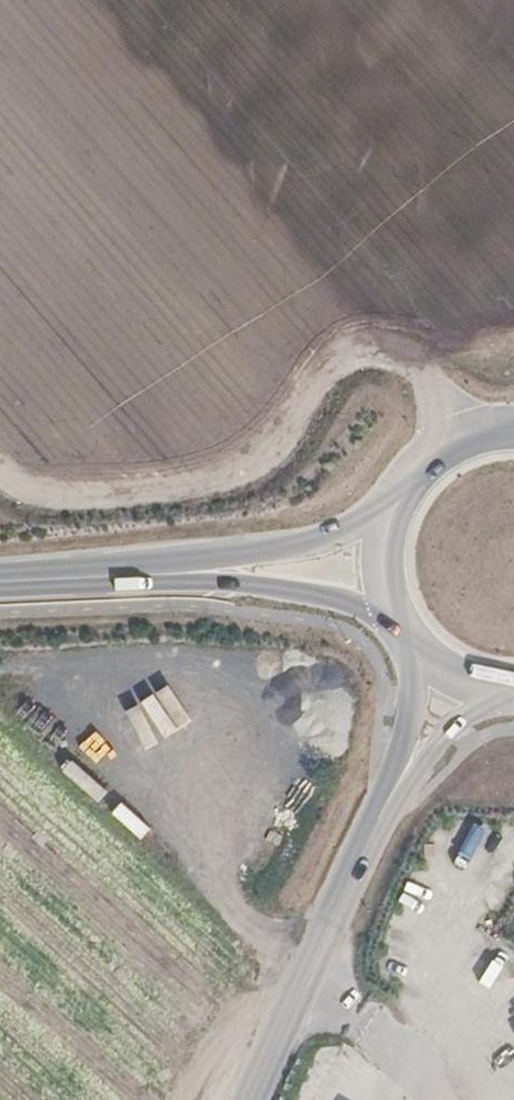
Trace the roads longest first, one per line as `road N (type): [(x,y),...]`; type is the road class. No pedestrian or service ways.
road 1 (track): [(430,1099),(301,989),(0,686)]
road 2 (track): [(458,441),(392,358),(350,358),(319,380),(263,458),(230,480),(50,501),(15,494),(0,481)]
road 3 (secondary): [(397,491),(346,530),(294,548),(117,577)]
road 4 (secondary): [(117,577),(296,591),(348,602),(396,629)]
road 5 (tertiary): [(252,1099),(366,841)]
road 6 (tertiary): [(366,841),(449,730),(468,711),(513,693)]
road 7 (tertiary): [(407,643),(405,724),(366,841)]
road 8 (secondary): [(397,491),(378,545),(384,603),(396,629)]
road 9 (secondary): [(513,431),(439,450),(397,491)]
road 10 (secondary): [(407,643),(463,683),(513,691)]

